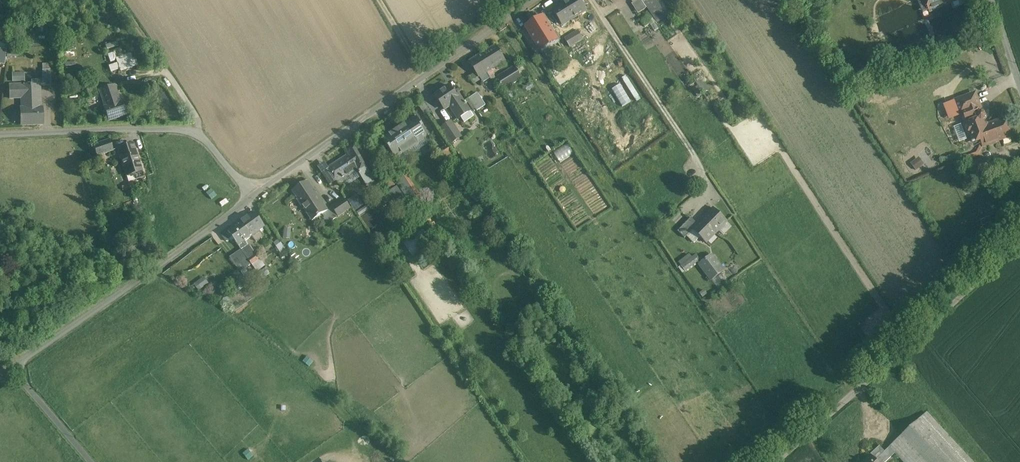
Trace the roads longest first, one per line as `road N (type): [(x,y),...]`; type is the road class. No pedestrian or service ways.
road 1 (unclassified): [(528,0),(250,195)]
road 2 (unclassified): [(779,461),(894,366),(1019,242)]
road 3 (unclassified): [(0,375),(250,195)]
road 4 (unclassified): [(0,137),(198,136),(250,195)]
road 5 (track): [(587,0),(703,171)]
road 6 (track): [(91,461),(12,367)]

